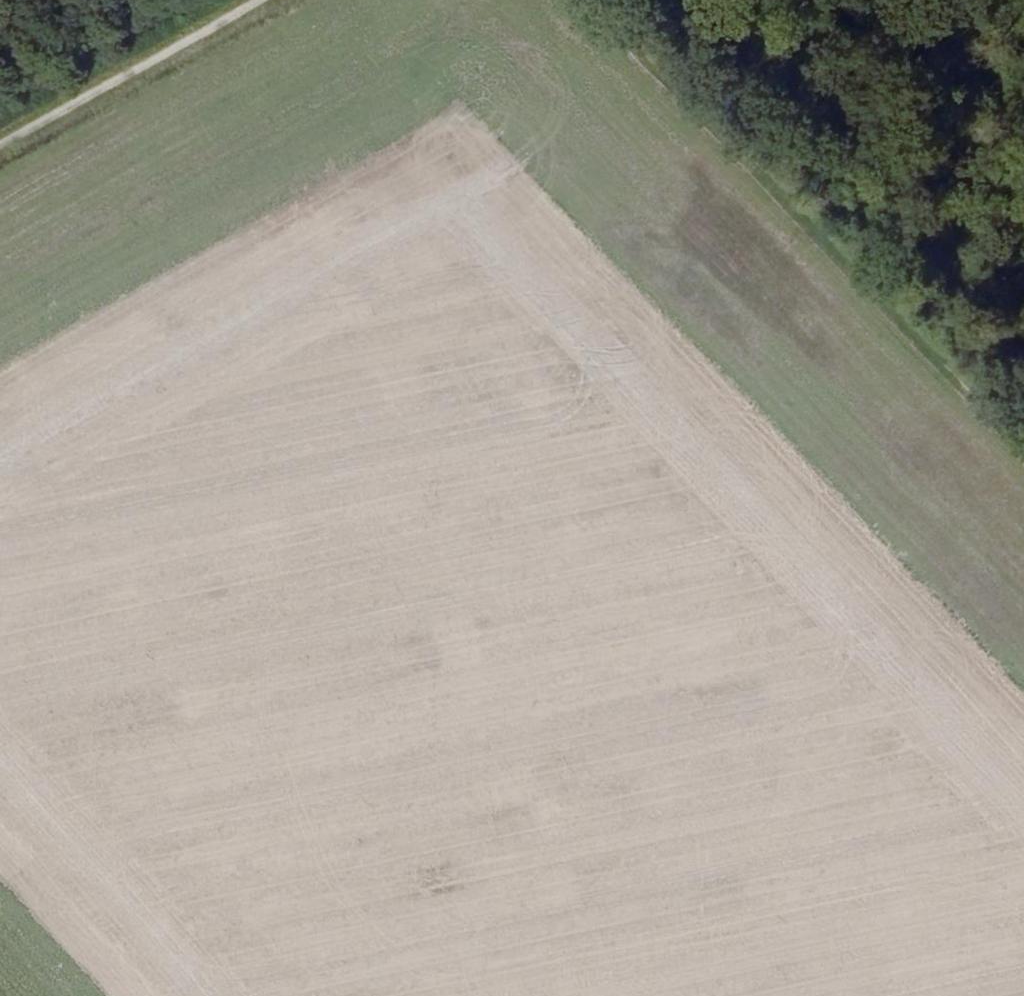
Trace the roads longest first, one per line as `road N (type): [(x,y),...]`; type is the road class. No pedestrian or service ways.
road 1 (track): [(600,0),(1023,446)]
road 2 (track): [(283,0),(0,154)]

